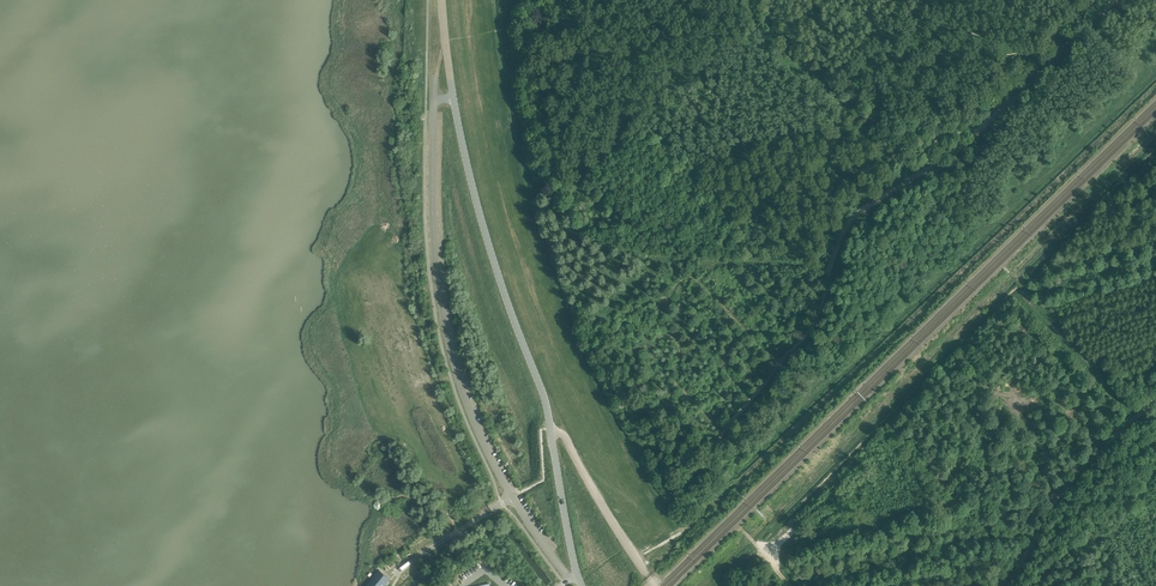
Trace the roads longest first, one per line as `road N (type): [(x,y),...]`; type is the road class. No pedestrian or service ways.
road 1 (track): [(704,585),(1155,133)]
road 2 (track): [(720,498),(738,467),(1155,70)]
road 3 (track): [(715,502),(1155,85)]
road 4 (tertiary): [(582,585),(546,401),(473,190),(442,0)]
road 5 (track): [(1155,149),(758,548)]

